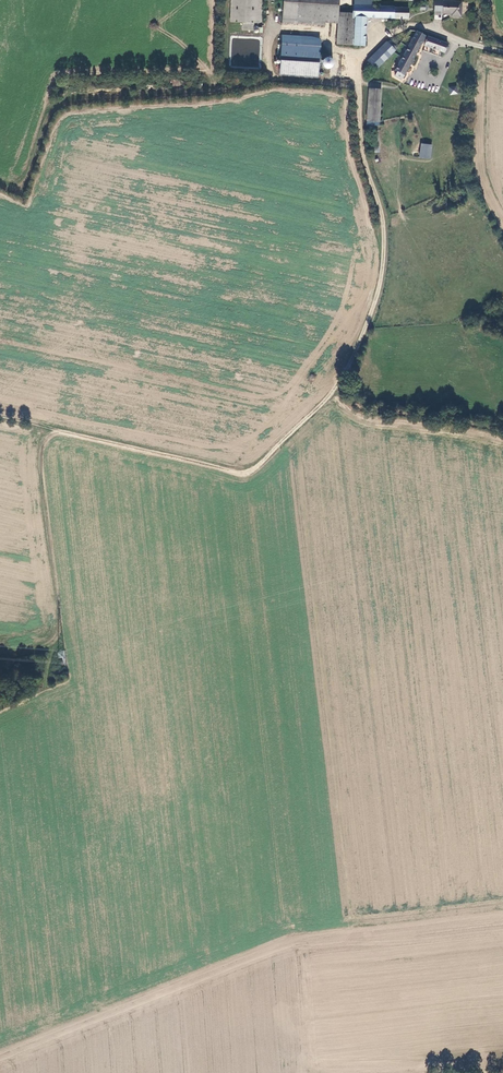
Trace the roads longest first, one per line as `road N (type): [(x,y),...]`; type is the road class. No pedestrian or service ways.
road 1 (track): [(0,417),(253,469),(346,371),(375,304),(384,240),(363,158),(358,85),(272,81),(58,105),(24,185),(0,185)]
road 2 (track): [(54,1051),(284,1055),(396,1072)]
road 3 (unclassified): [(361,56),(401,27),(502,52)]

